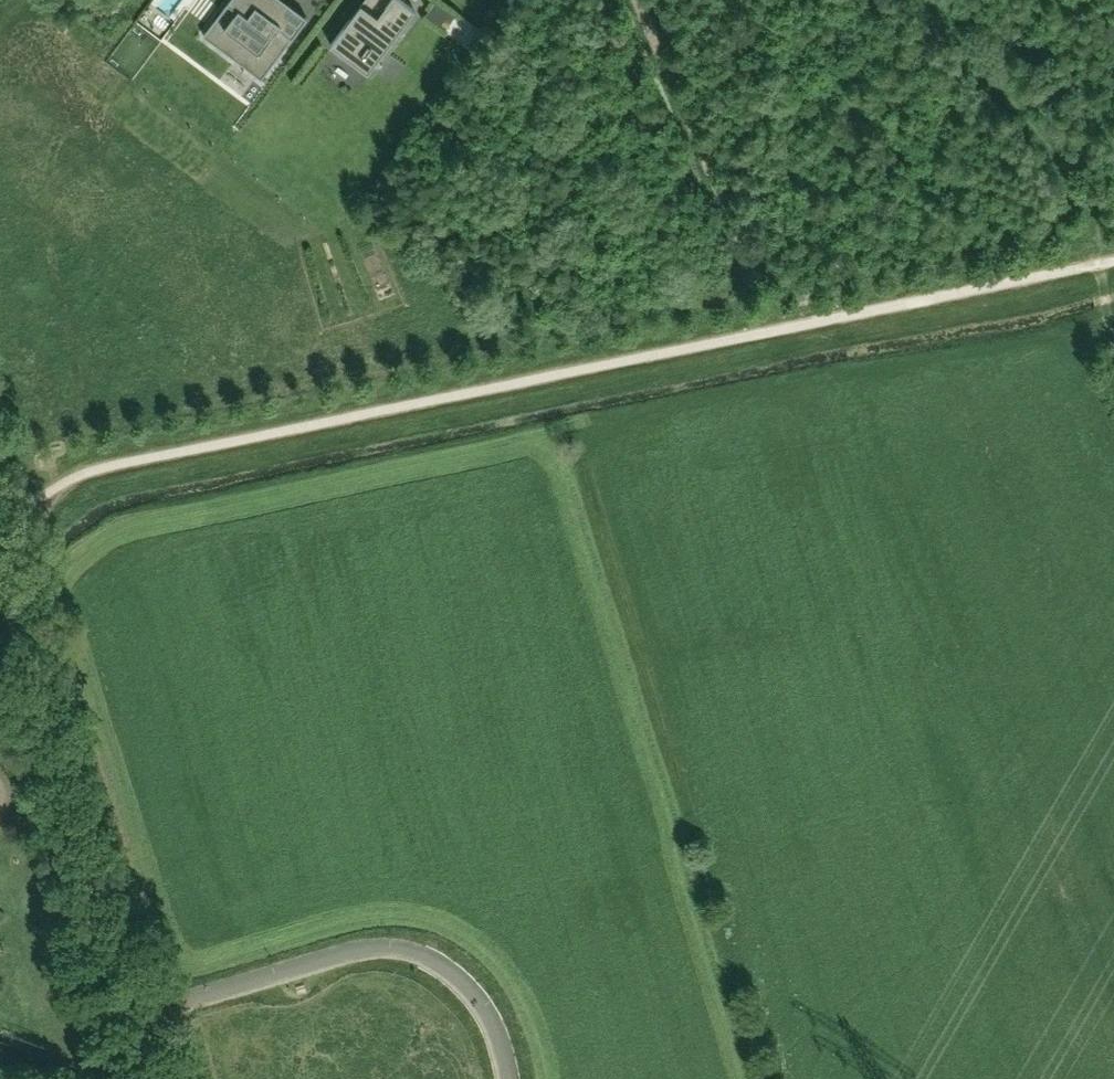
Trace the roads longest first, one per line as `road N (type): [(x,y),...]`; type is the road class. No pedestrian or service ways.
road 1 (unclassified): [(156,1078),(0,573)]

